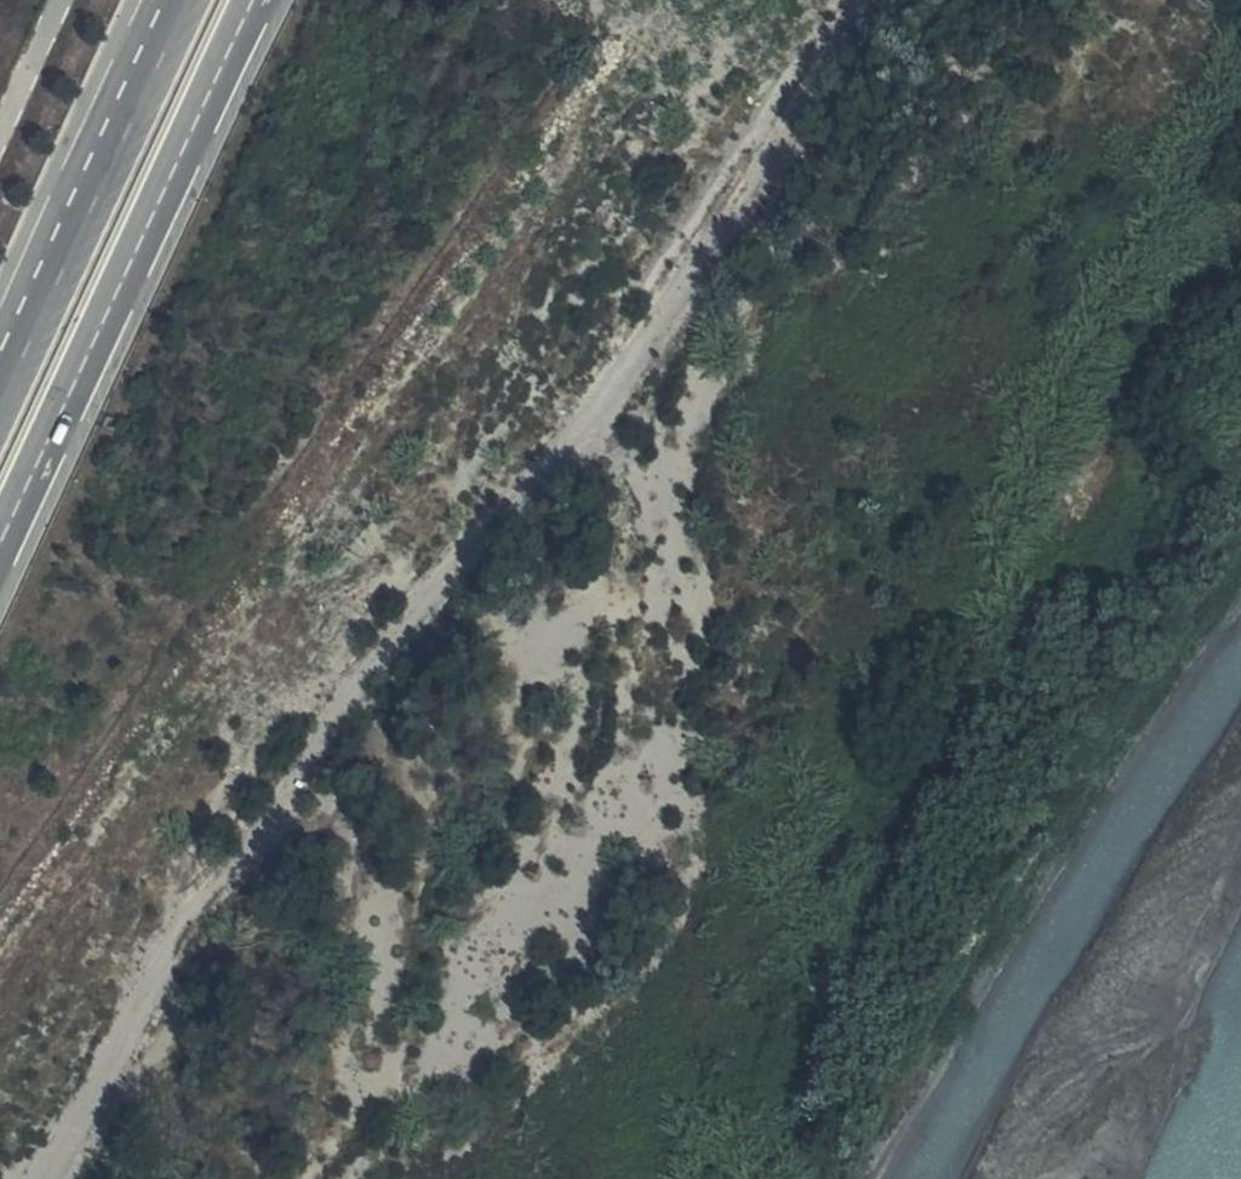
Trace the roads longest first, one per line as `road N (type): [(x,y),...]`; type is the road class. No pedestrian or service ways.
road 1 (trunk): [(0,546),(255,0)]
road 2 (trunk): [(188,0),(41,312)]
road 3 (trunk): [(163,0),(41,312)]
road 4 (unclassified): [(60,0),(0,129)]

